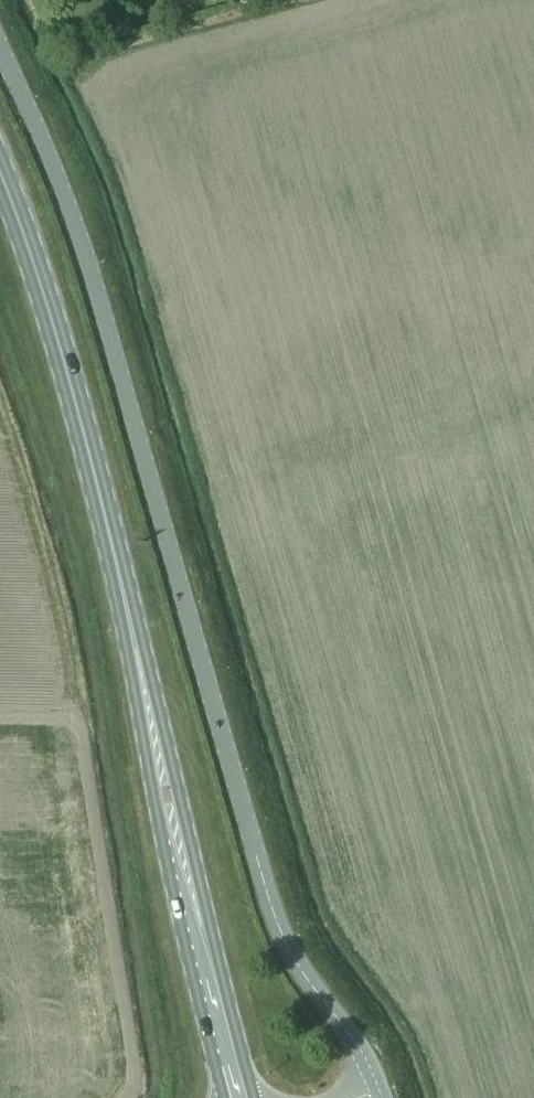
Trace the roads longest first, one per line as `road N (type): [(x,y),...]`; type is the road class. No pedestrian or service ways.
road 1 (unclassified): [(380,1090),(278,925),(91,274),(0,48)]
road 2 (primary): [(255,1097),(131,621)]
road 3 (primary): [(131,621),(164,842),(226,1097)]
road 4 (primary): [(131,621),(57,339),(0,172)]

